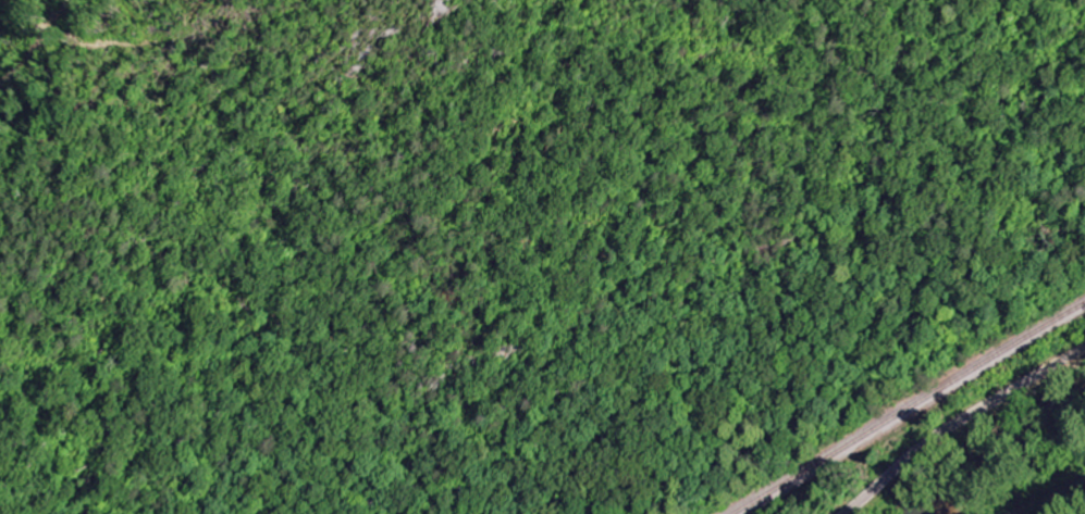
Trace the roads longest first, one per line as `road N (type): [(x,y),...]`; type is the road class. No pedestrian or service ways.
road 1 (tertiary): [(845,513),(955,424),(1084,347)]

